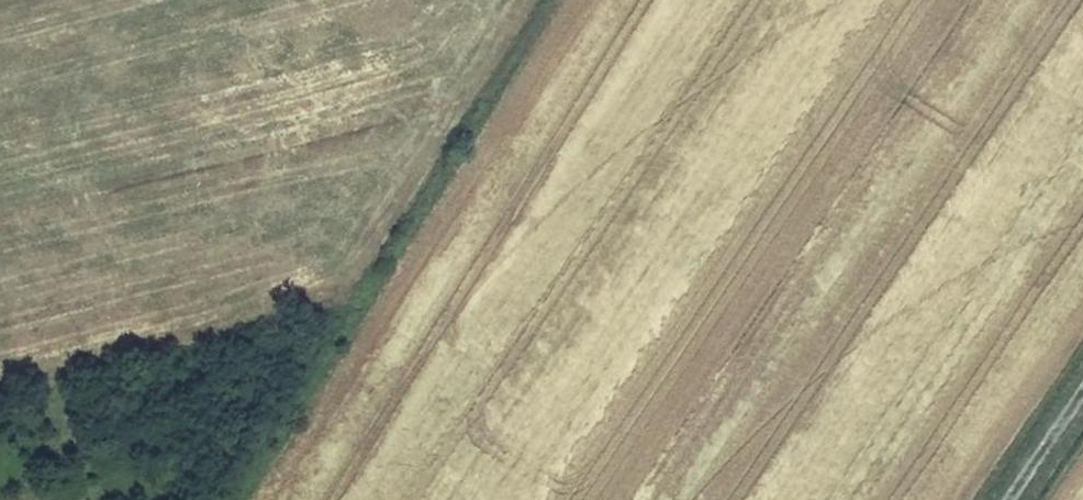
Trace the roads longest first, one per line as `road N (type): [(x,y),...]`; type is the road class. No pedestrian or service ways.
road 1 (unclassified): [(1082,394),(1011,499)]

